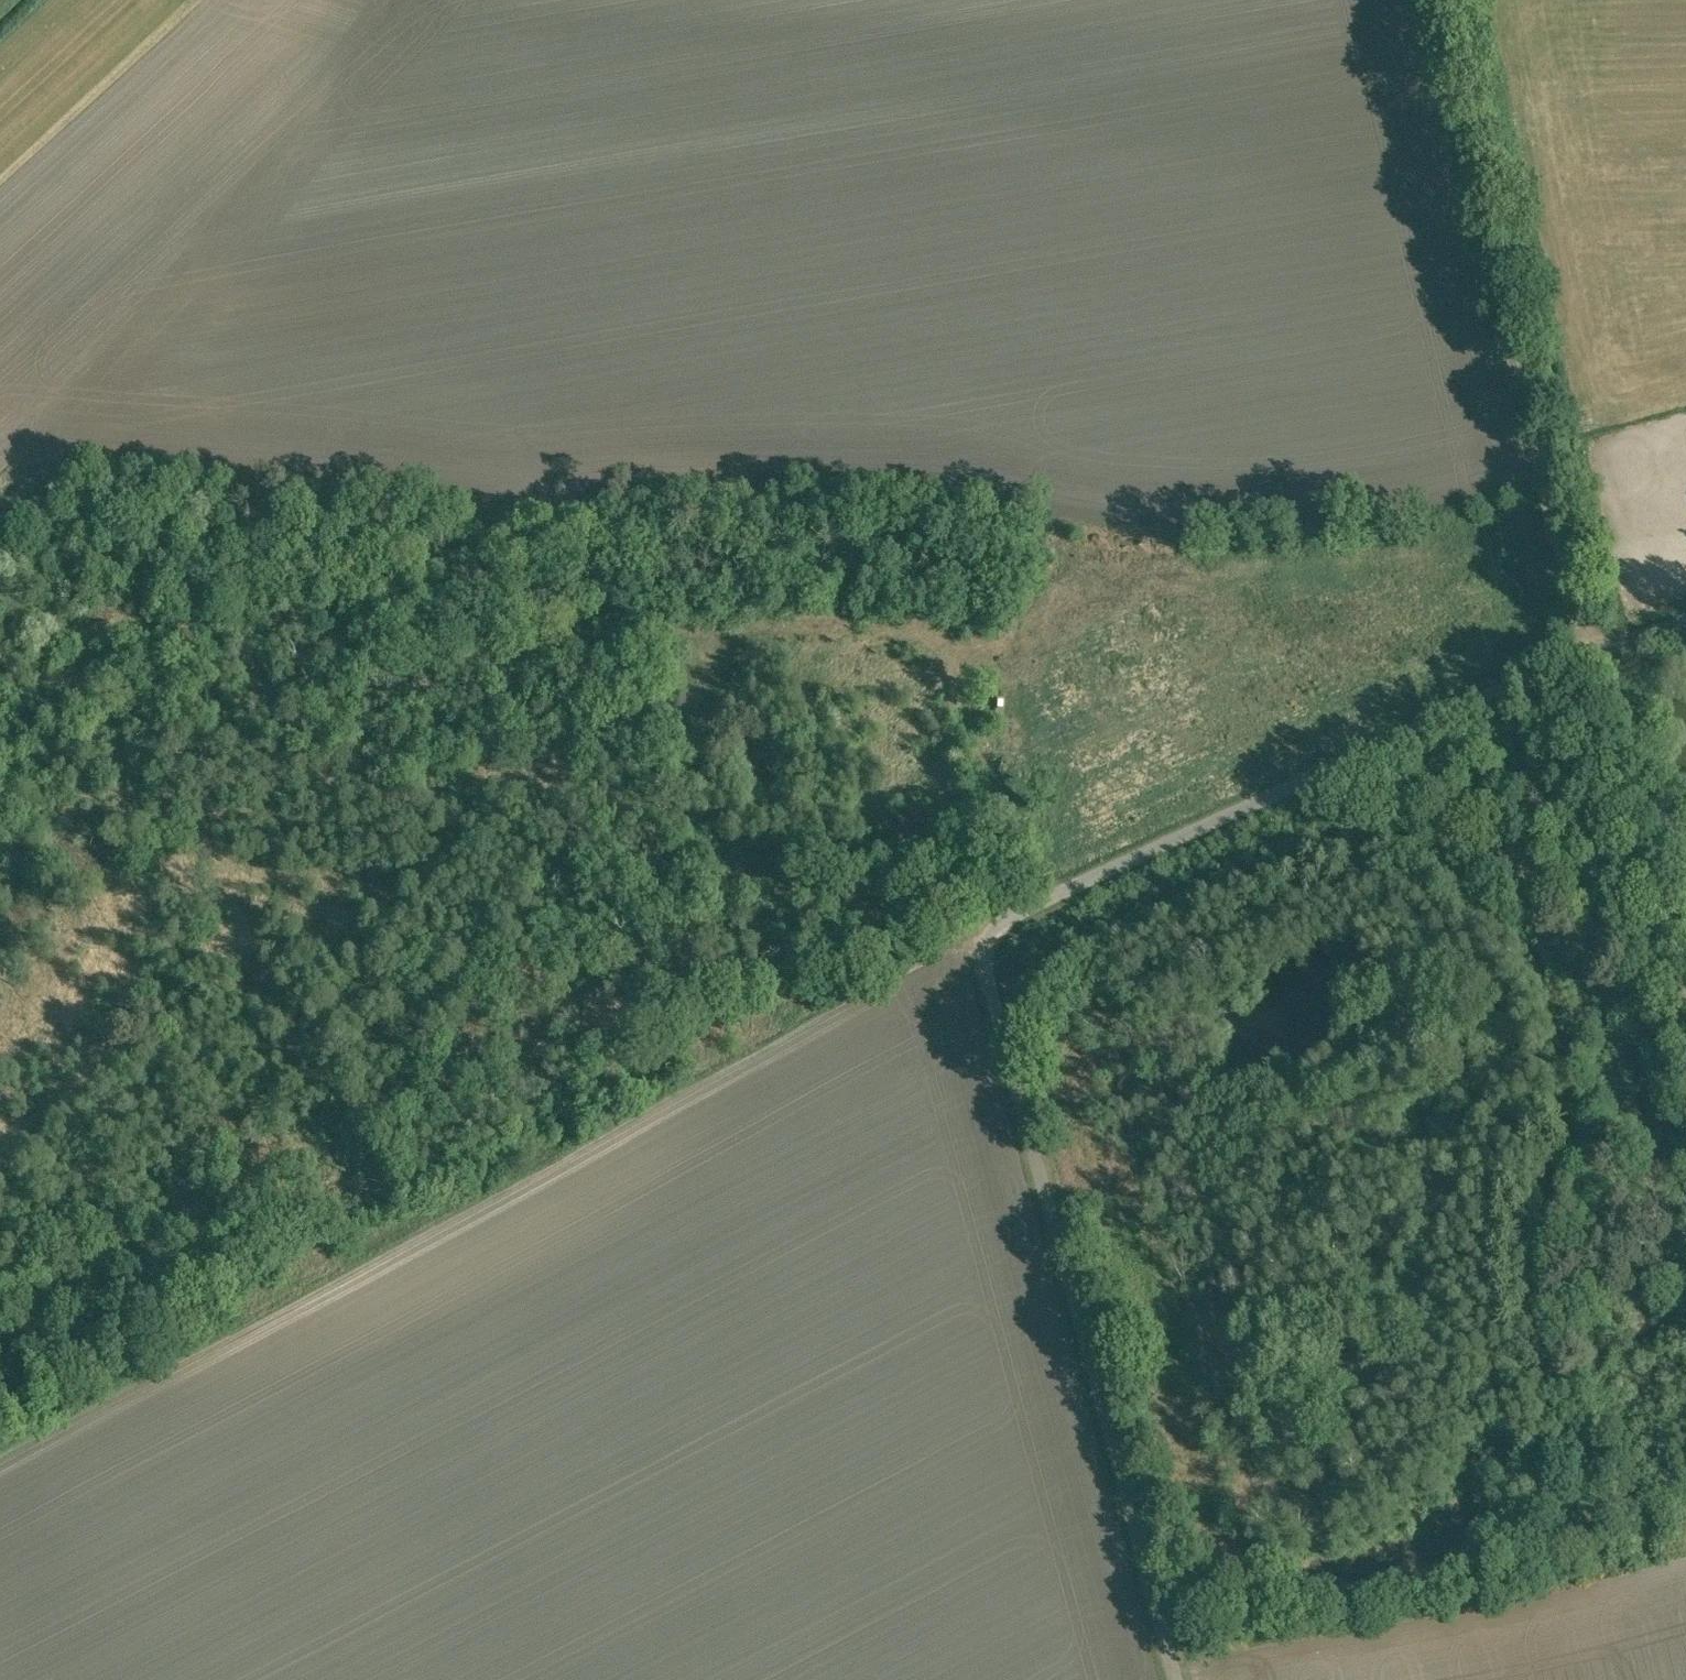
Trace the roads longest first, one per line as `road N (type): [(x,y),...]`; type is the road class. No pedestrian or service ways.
road 1 (unclassified): [(1685,624),(1507,690),(1017,916),(988,943),(987,976),(1176,1679)]
road 2 (track): [(1685,1000),(1435,0)]

